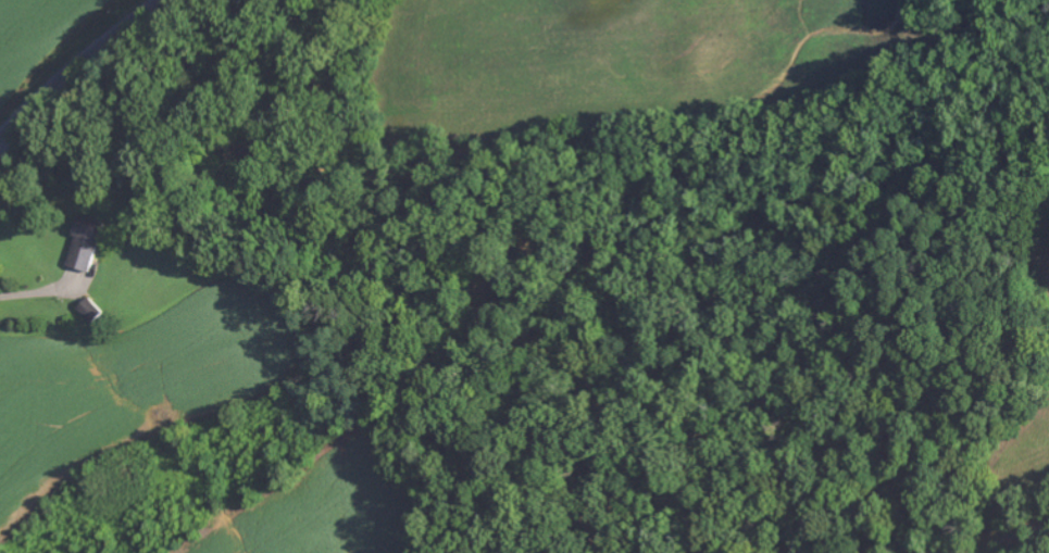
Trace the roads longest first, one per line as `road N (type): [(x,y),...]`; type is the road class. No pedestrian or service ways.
road 1 (secondary): [(0,138),(57,74),(161,0)]

